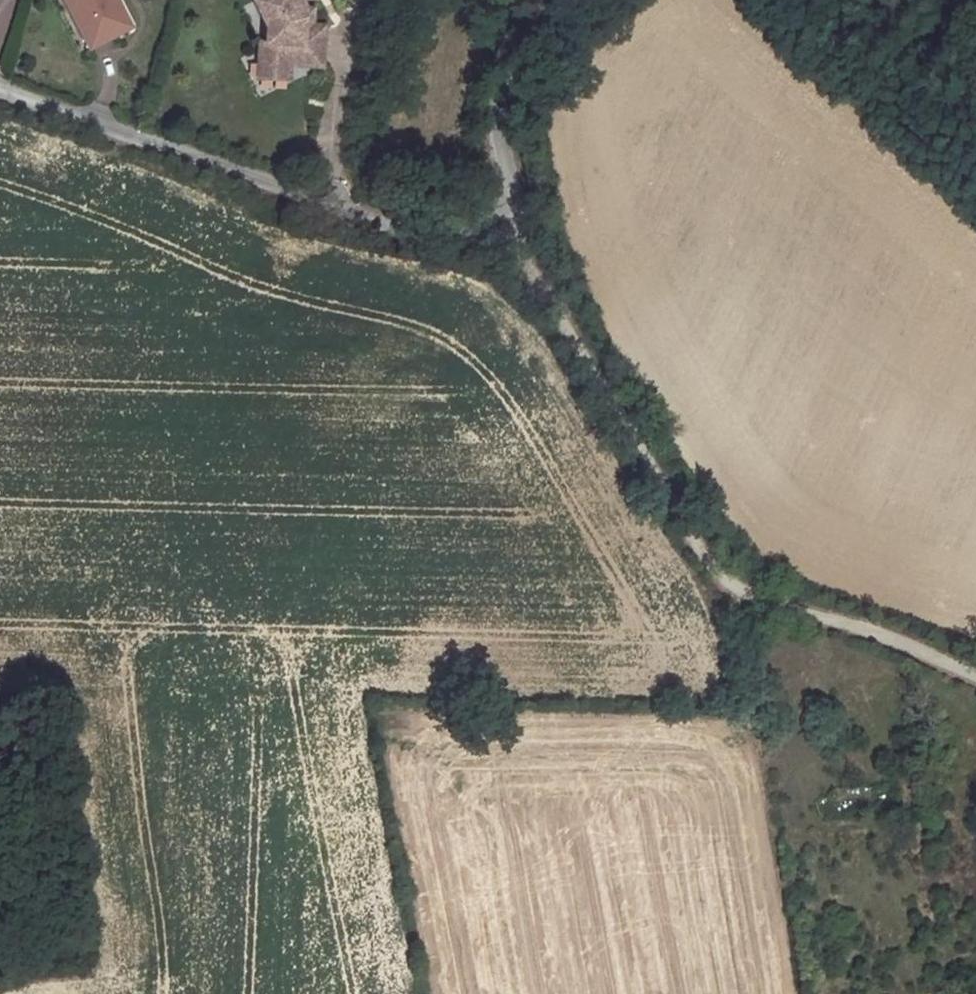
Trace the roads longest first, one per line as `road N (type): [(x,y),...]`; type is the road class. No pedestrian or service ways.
road 1 (residential): [(566,0),(507,49),(495,99),(512,189),(484,246),(0,82)]
road 2 (track): [(497,219),(738,601),(772,601),(871,627),(975,674)]

